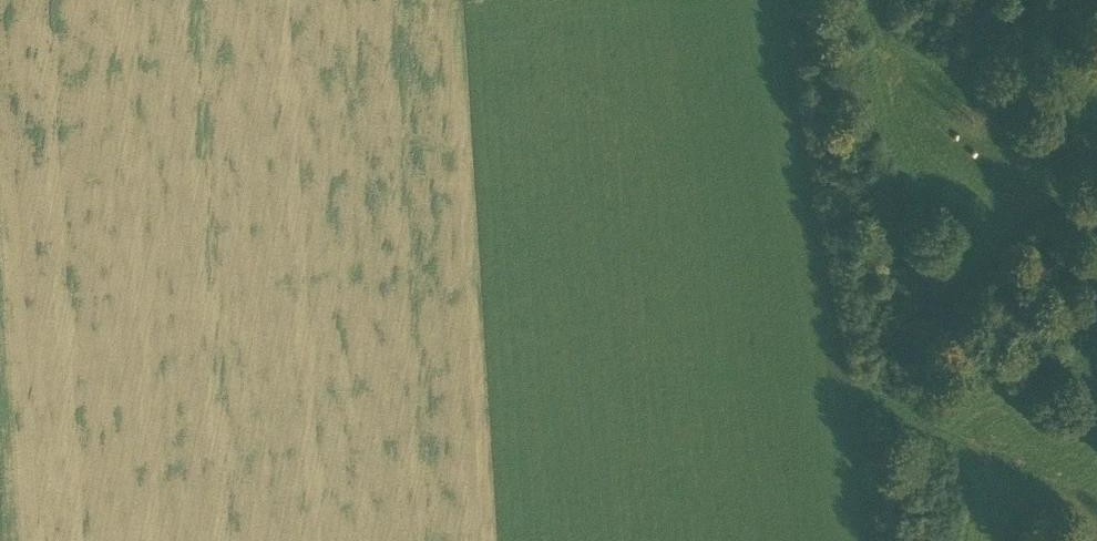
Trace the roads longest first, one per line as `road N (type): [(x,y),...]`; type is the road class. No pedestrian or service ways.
road 1 (track): [(772,0),(865,540)]

